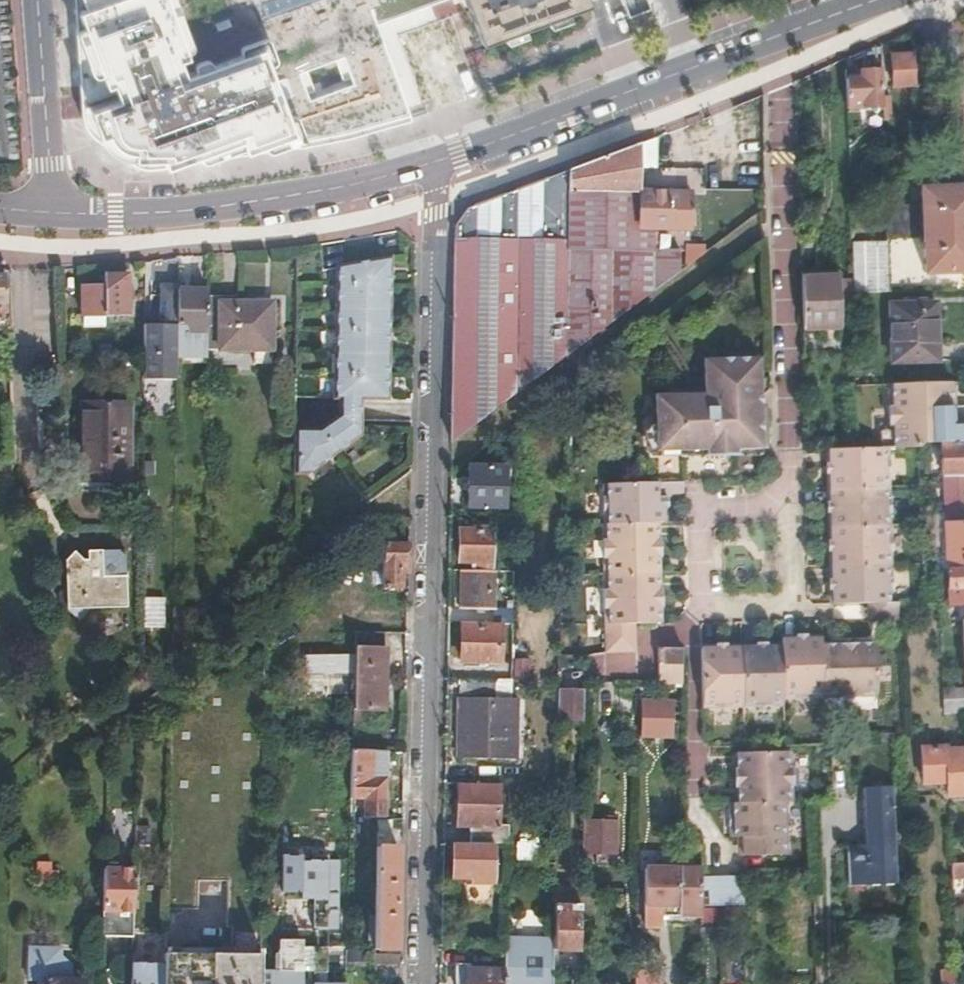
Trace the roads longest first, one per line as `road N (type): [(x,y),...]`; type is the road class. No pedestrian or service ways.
road 1 (residential): [(436,161),(412,983)]
road 2 (tertiary): [(875,0),(436,161)]
road 3 (tertiary): [(436,161),(217,207),(53,213)]
road 4 (residential): [(53,213),(39,0)]

